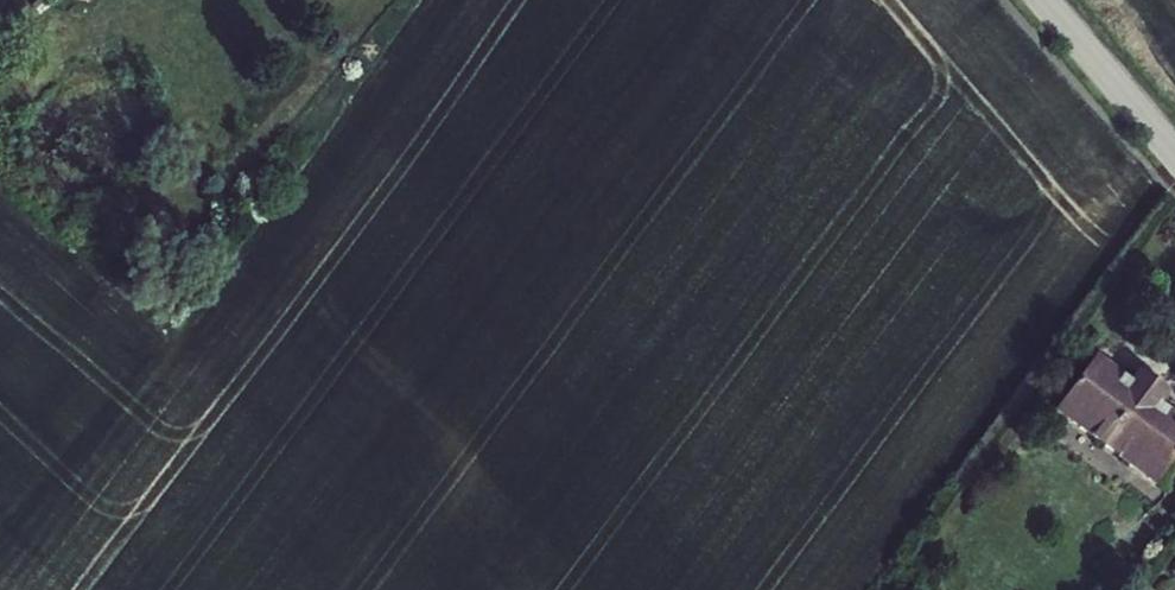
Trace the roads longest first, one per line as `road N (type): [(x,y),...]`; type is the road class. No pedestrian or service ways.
road 1 (unclassified): [(1044,0),(1174,151)]

